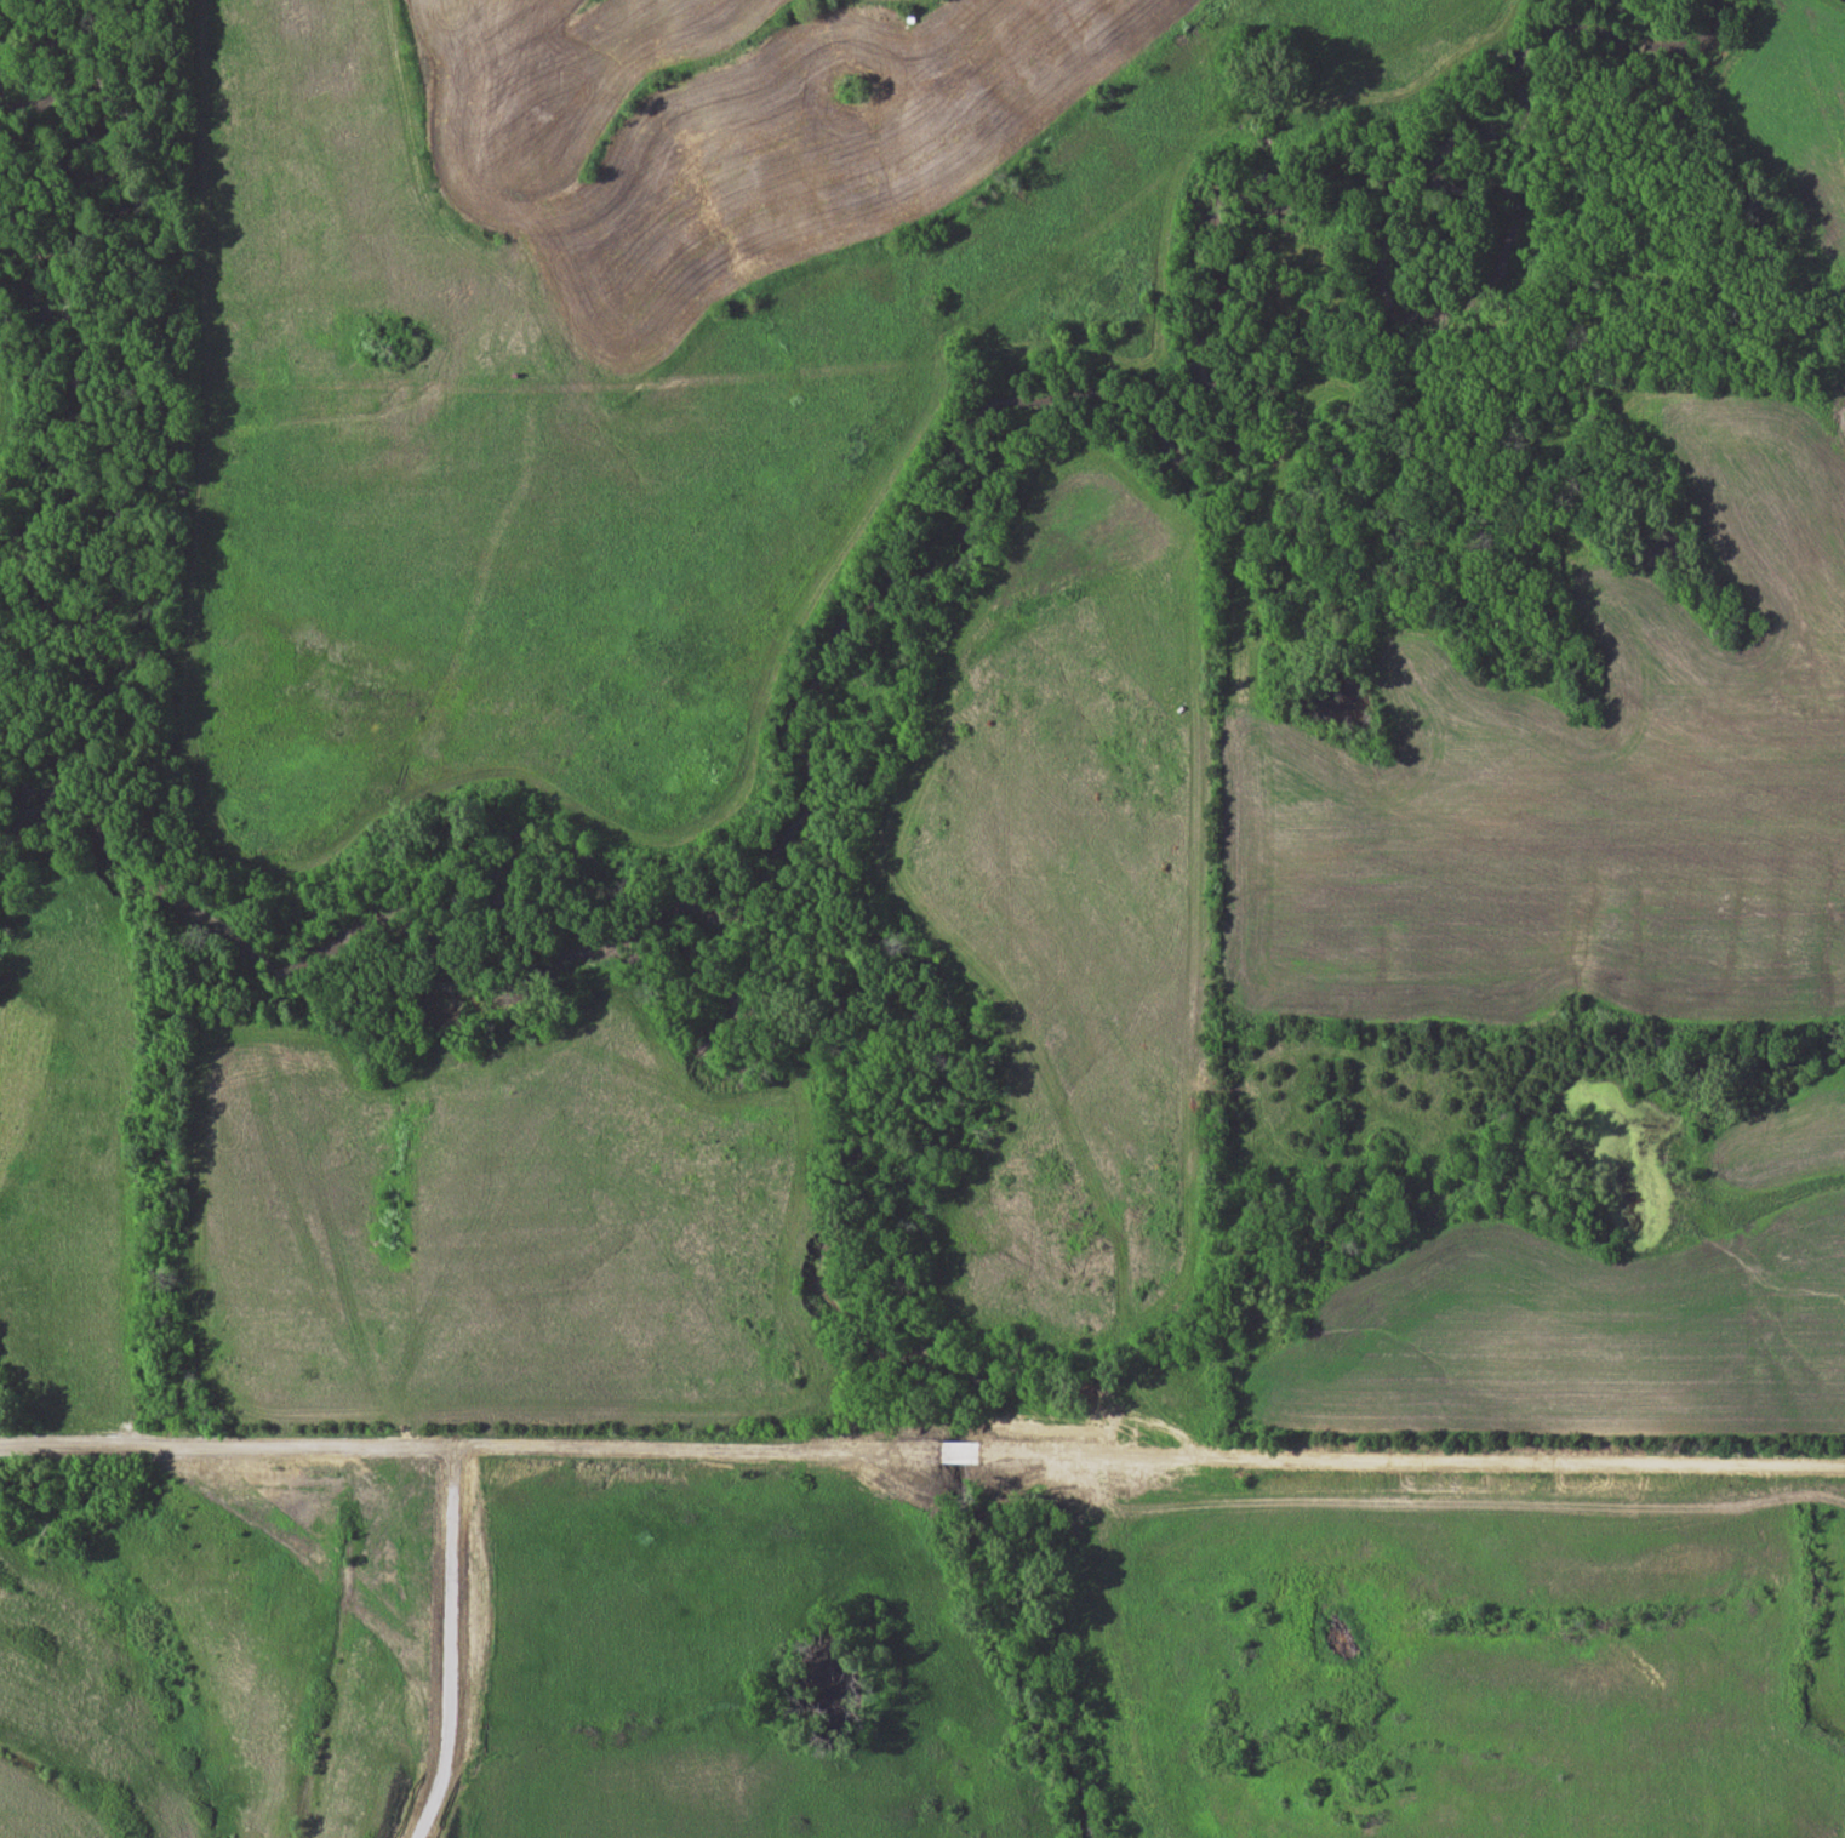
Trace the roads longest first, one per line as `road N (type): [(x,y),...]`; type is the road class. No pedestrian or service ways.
road 1 (residential): [(1844,1470),(0,1443)]

